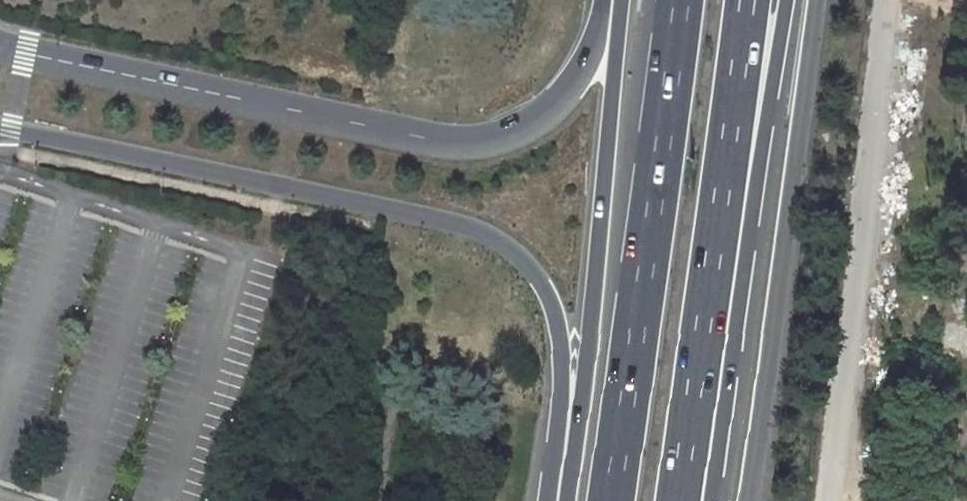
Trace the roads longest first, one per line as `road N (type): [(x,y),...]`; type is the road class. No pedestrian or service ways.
road 1 (trunk): [(0,127),(451,225),(508,249),(549,298),(557,320),(556,500)]
road 2 (secondary): [(603,0),(591,45),(570,78),(529,122),(475,144),(0,46)]
road 3 (trunk): [(709,500),(786,0)]
road 4 (trunk): [(677,500),(746,0)]
road 5 (trunk): [(673,0),(607,500)]
road 6 (trunk): [(623,0),(586,371),(561,500)]
road 7 (secondary): [(754,500),(815,0)]

